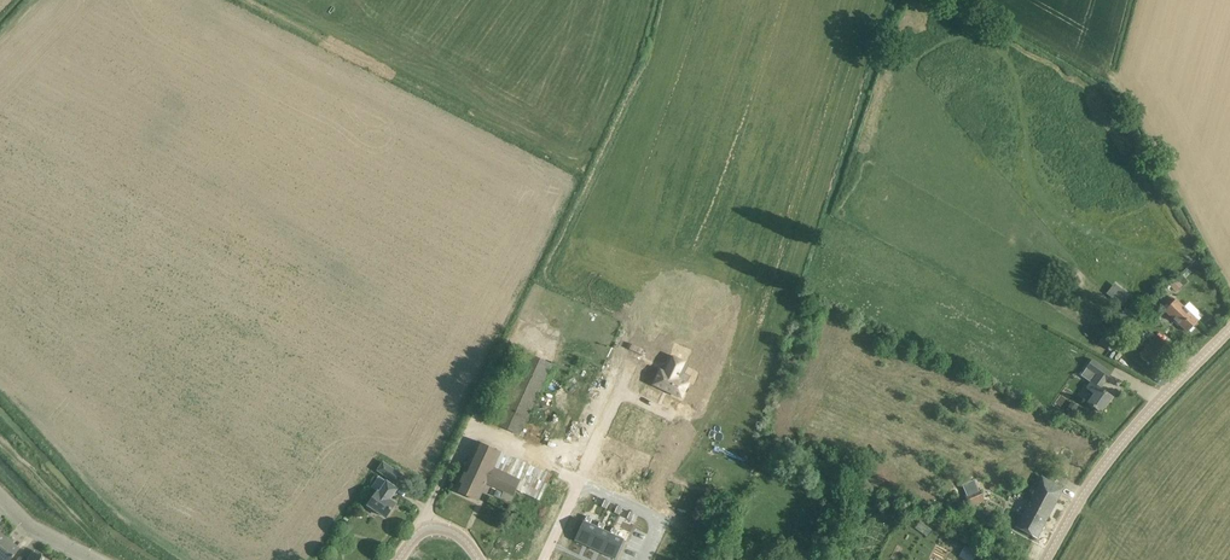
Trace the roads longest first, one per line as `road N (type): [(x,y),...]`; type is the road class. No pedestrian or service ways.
road 1 (tertiary): [(1047,559),(1123,443),(1229,331)]

